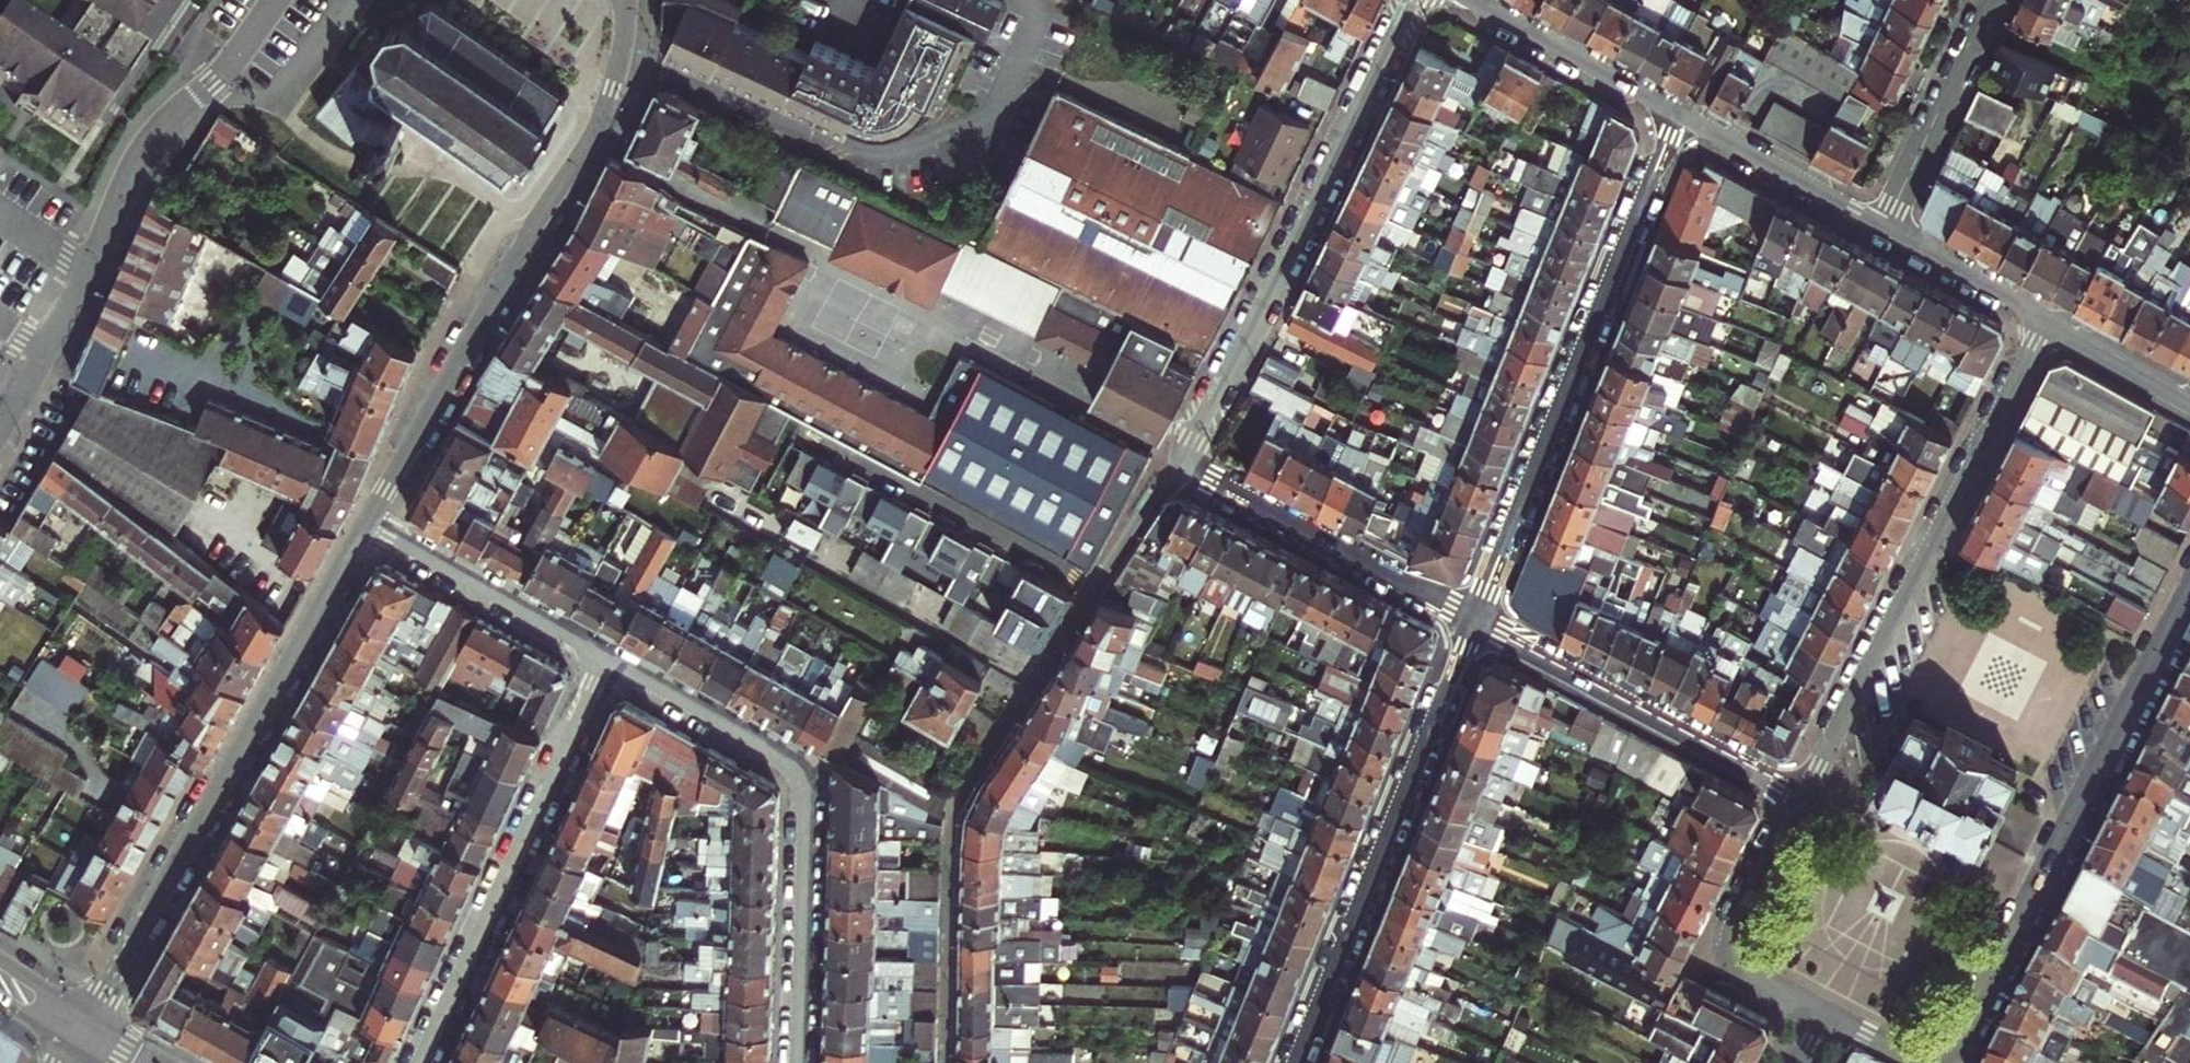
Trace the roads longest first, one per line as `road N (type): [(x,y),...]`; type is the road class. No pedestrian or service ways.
road 1 (residential): [(937,1062),(943,821),(1108,542),(1176,461)]
road 2 (tertiary): [(628,0),(605,110),(366,525)]
road 3 (tertiary): [(366,525),(90,1018)]
road 4 (residential): [(1683,117),(1476,617)]
road 5 (residential): [(1934,1062),(1957,1051),(2189,592)]
road 6 (residential): [(2051,319),(1803,796)]
road 7 (residential): [(1176,461),(1197,434),(1410,0)]
road 8 (residential): [(798,1062),(806,776),(605,662)]
road 9 (residential): [(10,412),(89,272),(142,148),(232,61),(275,0)]
road 10 (residential): [(1295,1062),(1476,617)]
road 11 (residential): [(605,662),(419,1062)]
road 12 (residential): [(1476,617),(1803,796)]
road 13 (residential): [(1476,617),(1176,461)]
road 14 (residential): [(1803,796),(1728,945),(1750,981),(1823,1018)]
road 15 (residential): [(605,662),(366,525)]
road 16 (residential): [(1881,226),(1991,0)]
road 17 (residential): [(1473,0),(1683,117)]
road 18 (residential): [(1683,117),(1881,226)]
road 19 (residential): [(1881,226),(2051,319)]
road 20 (residential): [(2051,319),(2189,395)]

